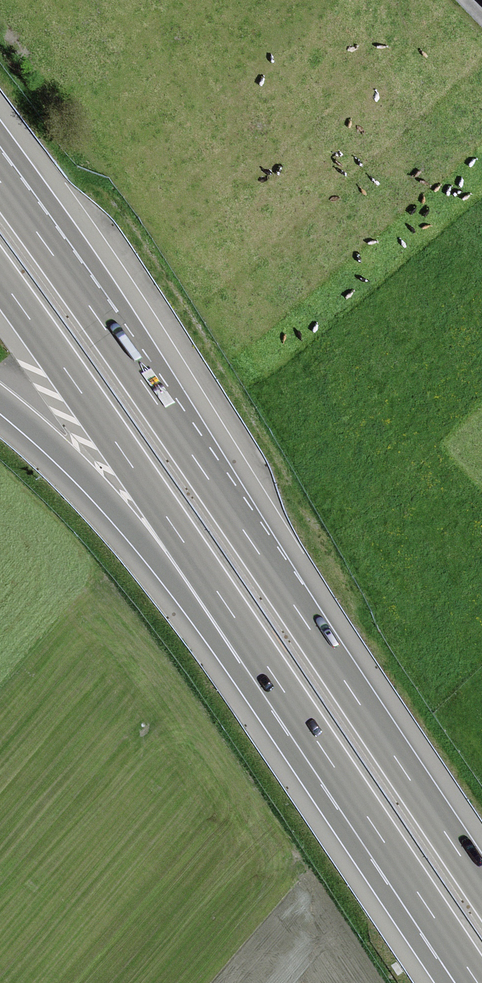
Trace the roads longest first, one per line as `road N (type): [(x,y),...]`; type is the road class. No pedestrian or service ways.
road 1 (motorway): [(481,883),(0,183)]
road 2 (motorway): [(0,272),(287,696)]
road 3 (motorway): [(0,400),(96,486),(232,667),(287,696)]
road 4 (motorway): [(287,696),(479,982)]

